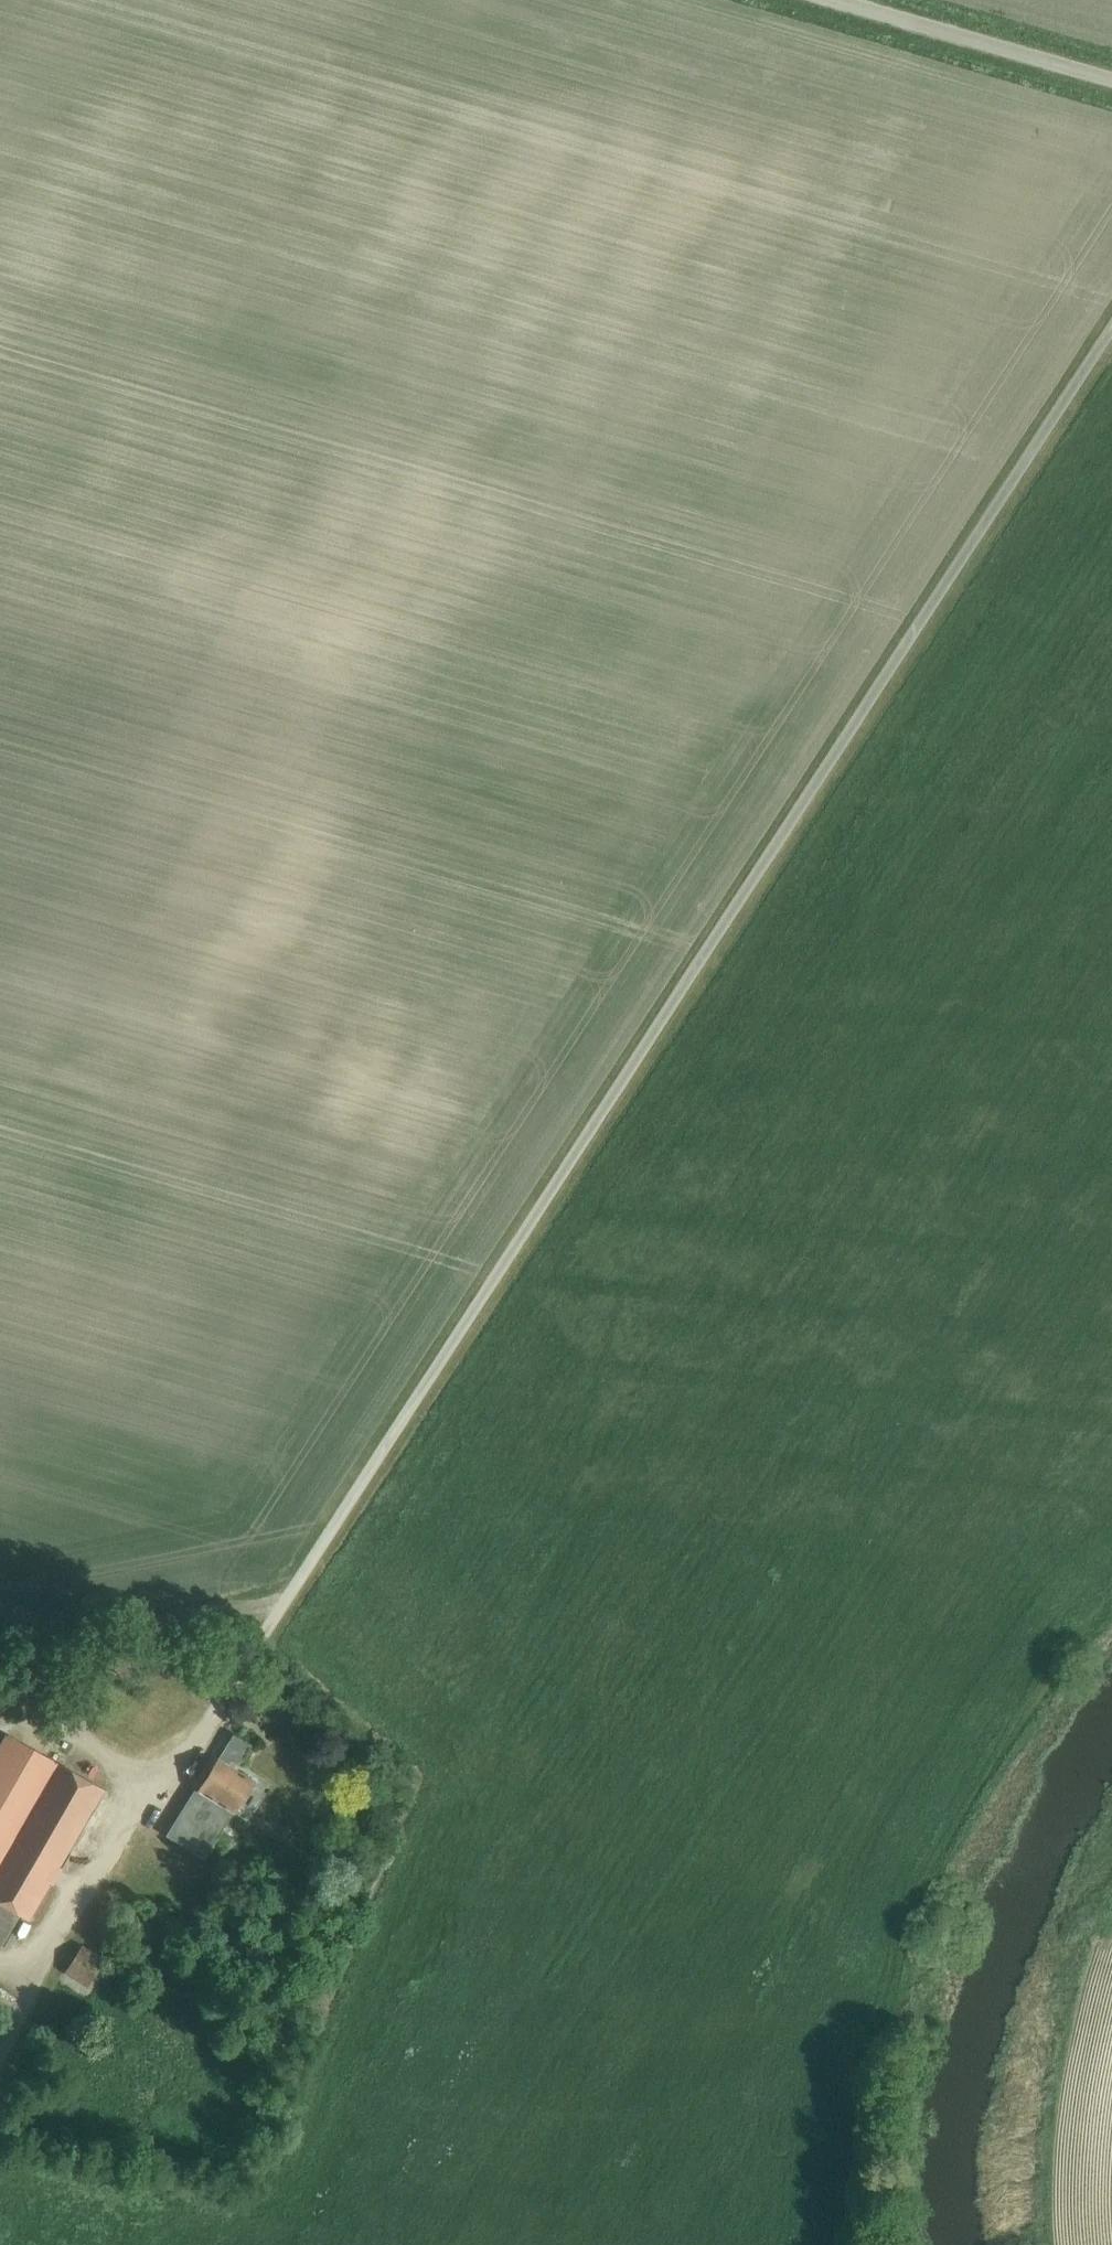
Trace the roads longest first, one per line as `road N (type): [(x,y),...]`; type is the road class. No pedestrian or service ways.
road 1 (track): [(268,1627),(99,1862),(0,2050)]
road 2 (unclassified): [(1111,79),(839,0)]

